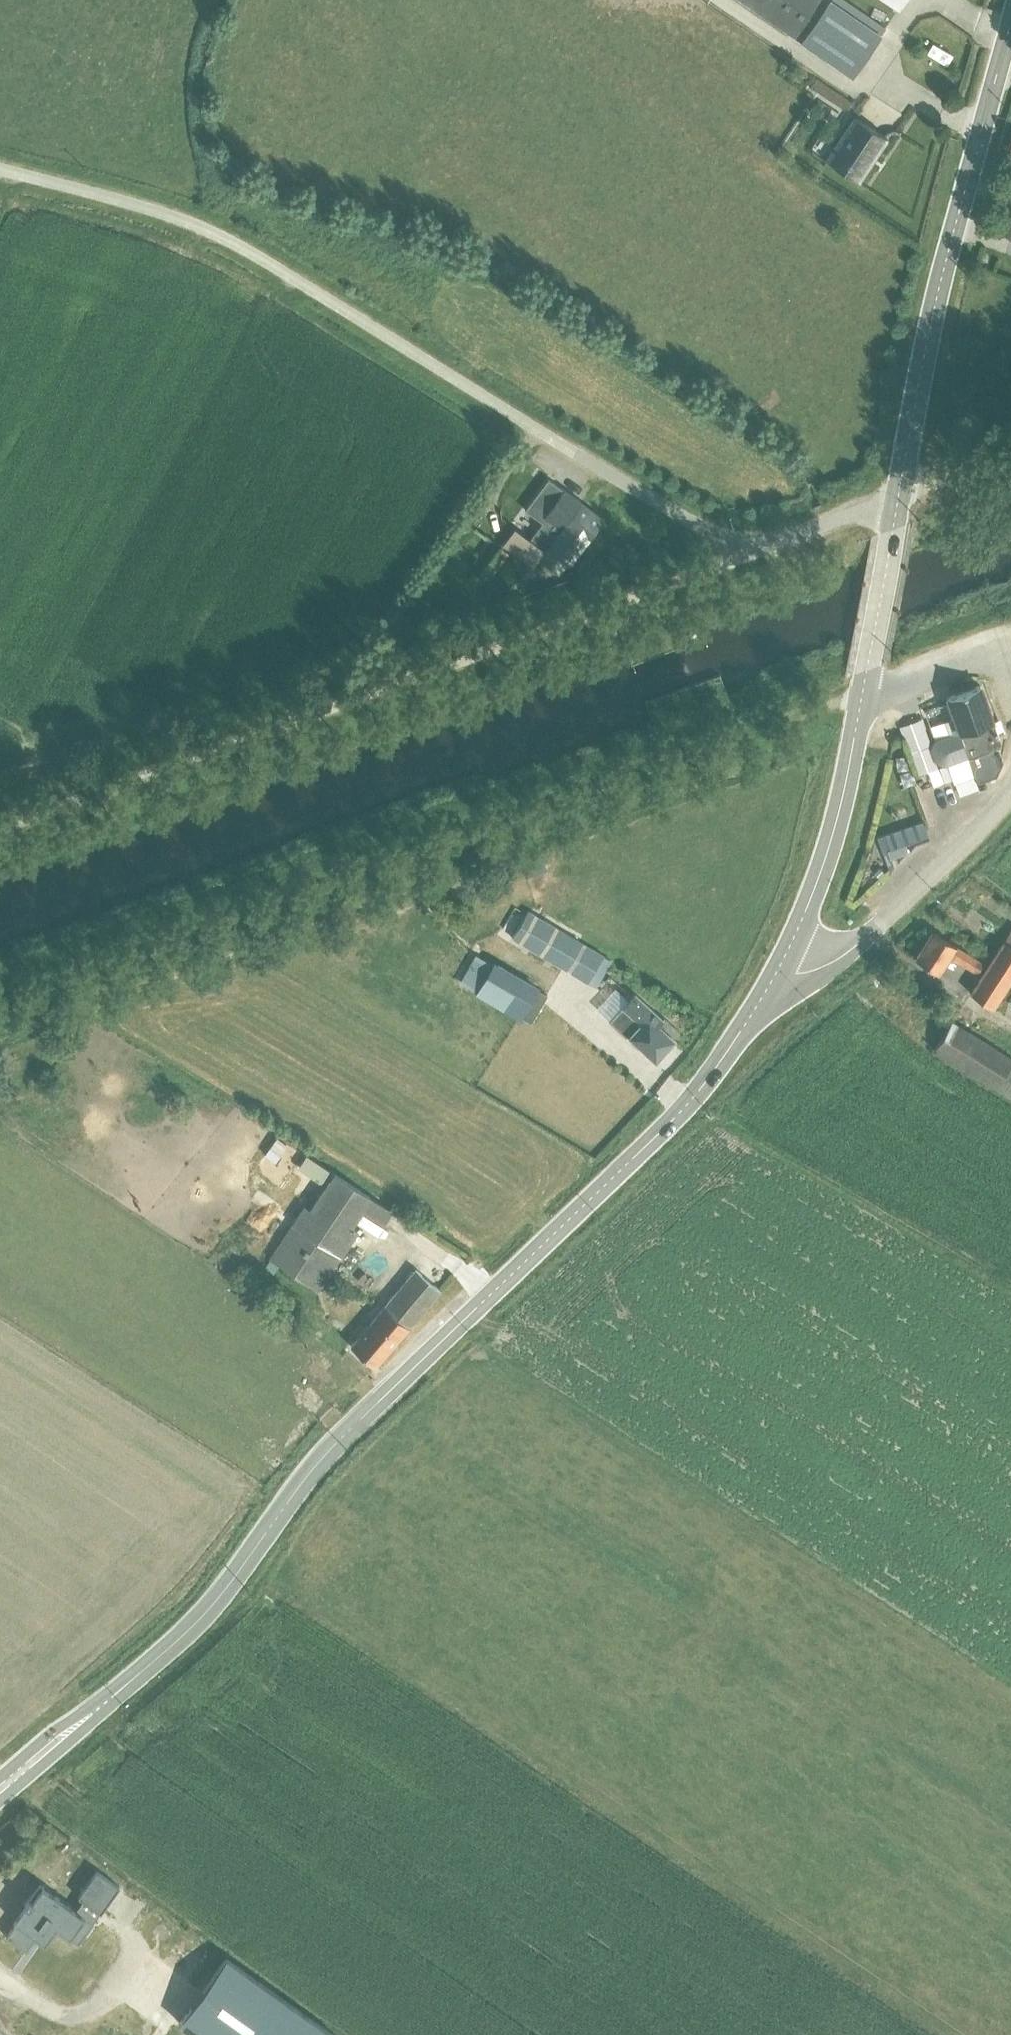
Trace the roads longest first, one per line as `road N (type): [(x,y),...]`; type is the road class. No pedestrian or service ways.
road 1 (secondary): [(776,972),(675,1117),(341,1437),(207,1615),(0,1795)]
road 2 (unclassified): [(0,165),(169,214),(712,536),(768,555)]
road 3 (unclassified): [(0,832),(768,555)]
road 4 (secondary): [(1010,28),(939,299),(897,508)]
road 5 (residential): [(1010,793),(838,959),(776,972)]
road 6 (secondary): [(863,702),(831,842),(776,972)]
road 7 (secondary): [(897,508),(863,702)]
road 8 (unclassified): [(863,702),(1004,649),(1010,663)]
road 9 (unclassified): [(768,555),(897,508)]
road 10 (track): [(897,508),(1010,467)]

